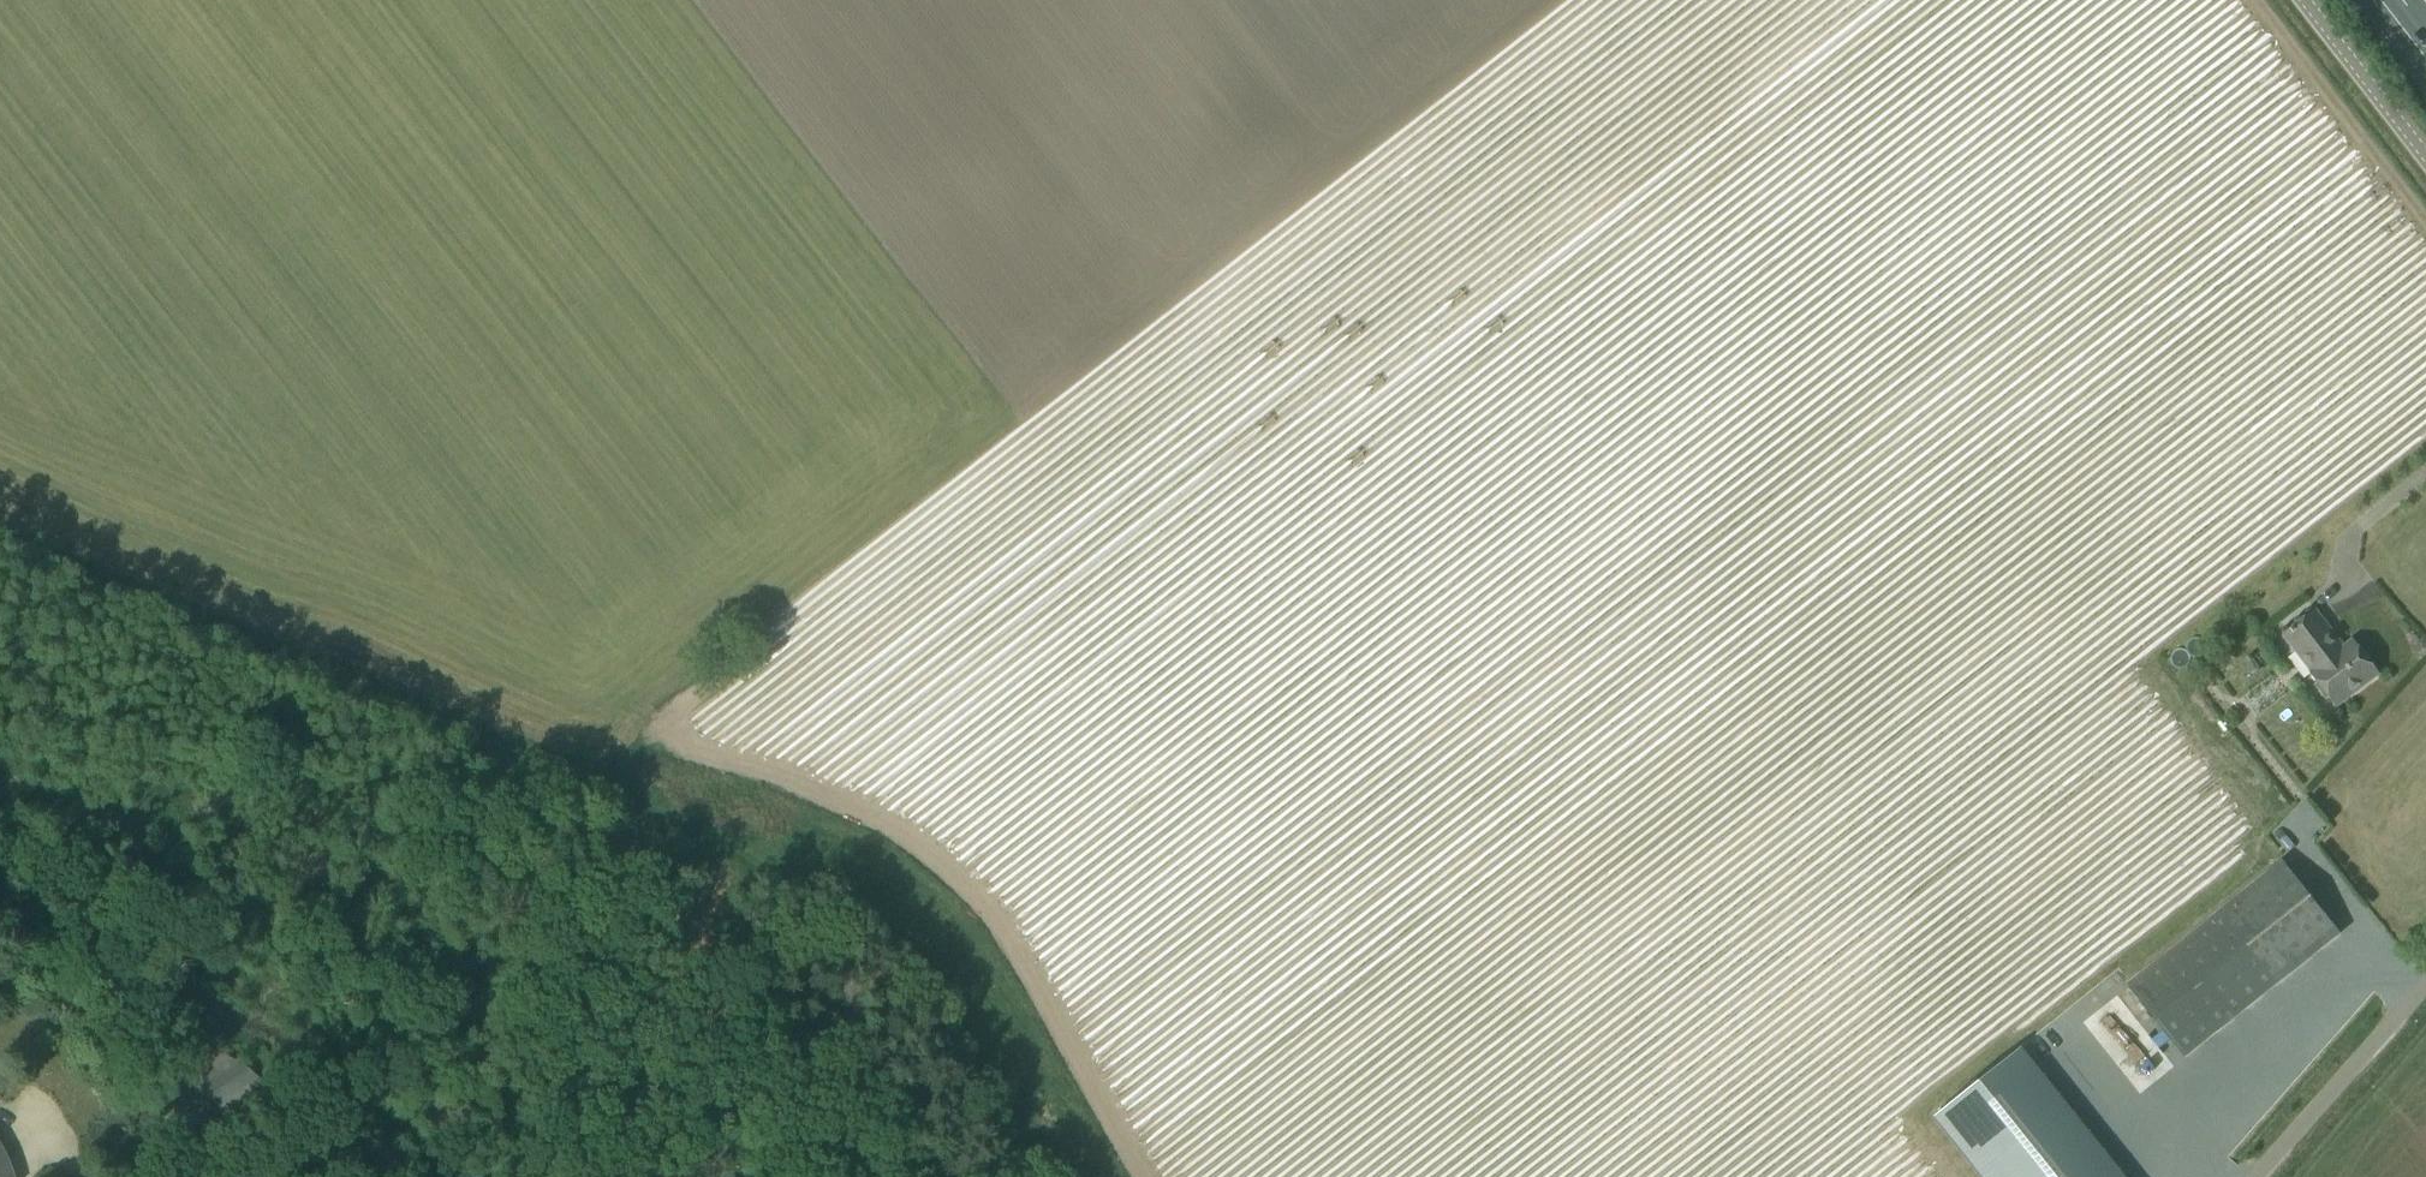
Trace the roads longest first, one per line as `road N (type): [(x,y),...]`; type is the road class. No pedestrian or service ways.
road 1 (unclassified): [(2259,1176),(2425,988)]
road 2 (unclassified): [(2425,163),(2299,0)]

